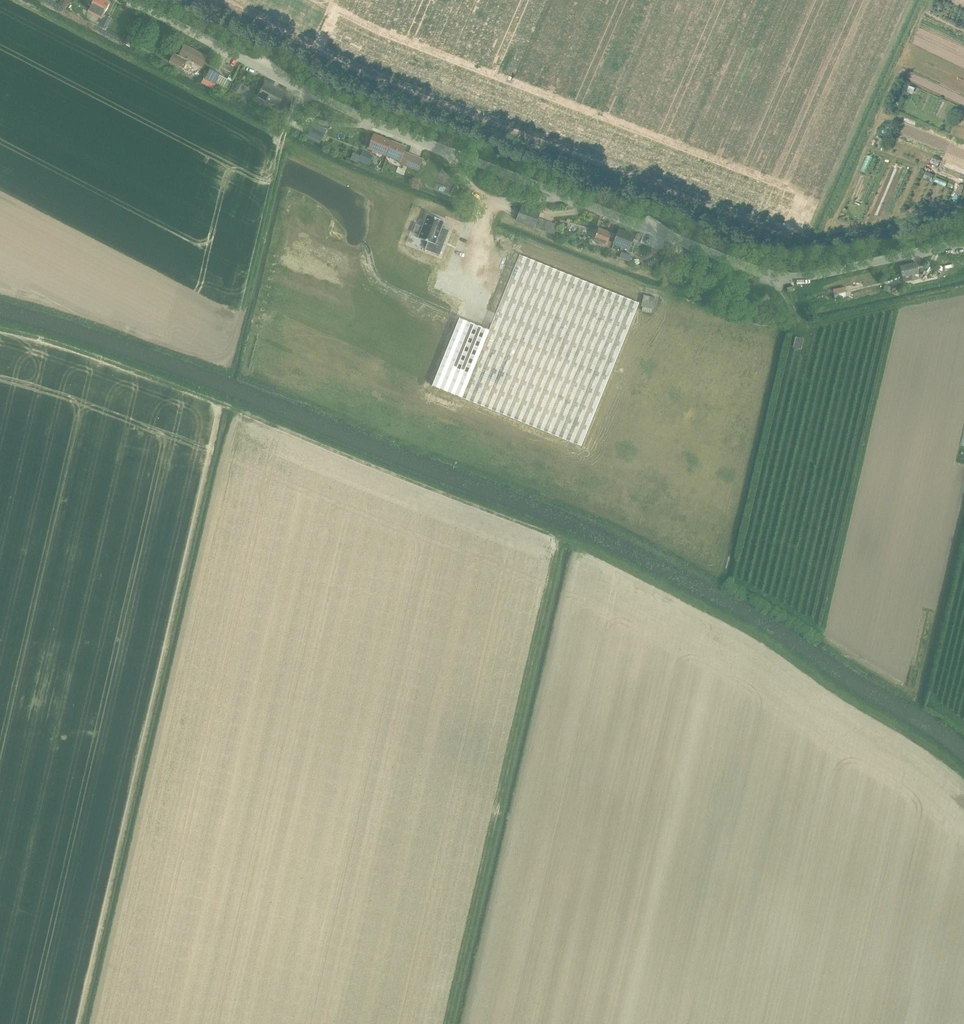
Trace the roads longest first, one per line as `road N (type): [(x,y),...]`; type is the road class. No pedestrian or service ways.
road 1 (track): [(447,1023),(559,537),(190,390),(0,328)]
road 2 (unclassified): [(130,0),(377,123),(766,274),(809,277),(963,243)]
road 3 (track): [(963,227),(812,261),(767,258),(361,99),(166,0)]
road 4 (track): [(963,203),(787,238),(364,76),(212,0)]
road 5 (track): [(223,403),(80,1023)]
road 6 (track): [(234,408),(92,1023)]
road 7 (track): [(0,291),(229,367),(287,126)]
road 8 (track): [(559,537),(766,641),(963,774)]
road 9 (track): [(682,242),(670,295),(767,330),(963,290)]
road 10 (track): [(16,0),(283,138)]
road 11 (track): [(834,233),(834,210),(926,0)]
road 12 (track): [(963,726),(932,698),(963,560)]
road 13 (track): [(674,276),(775,276),(799,326)]

